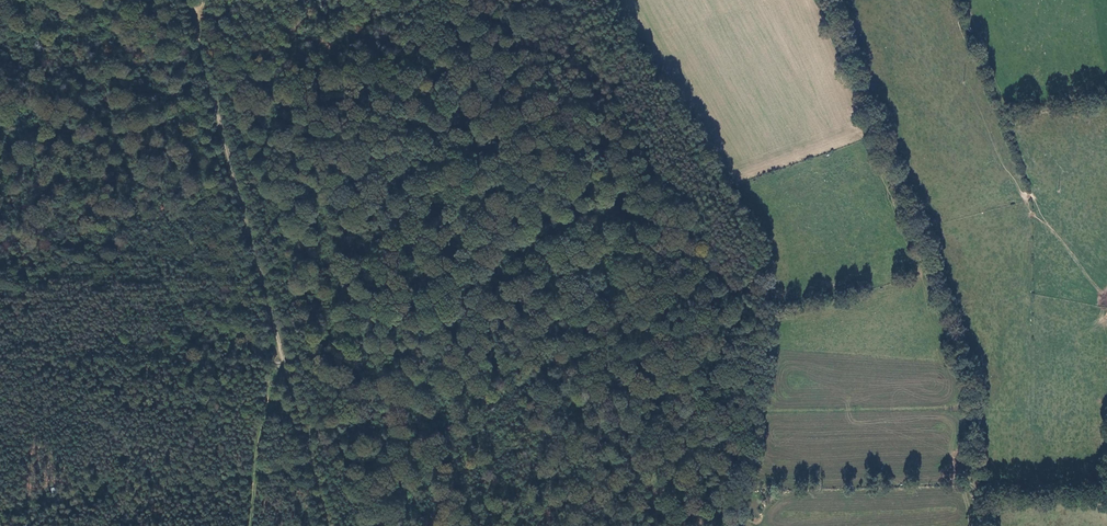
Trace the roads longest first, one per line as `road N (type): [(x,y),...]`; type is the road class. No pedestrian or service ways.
road 1 (track): [(328,525),(183,0)]

